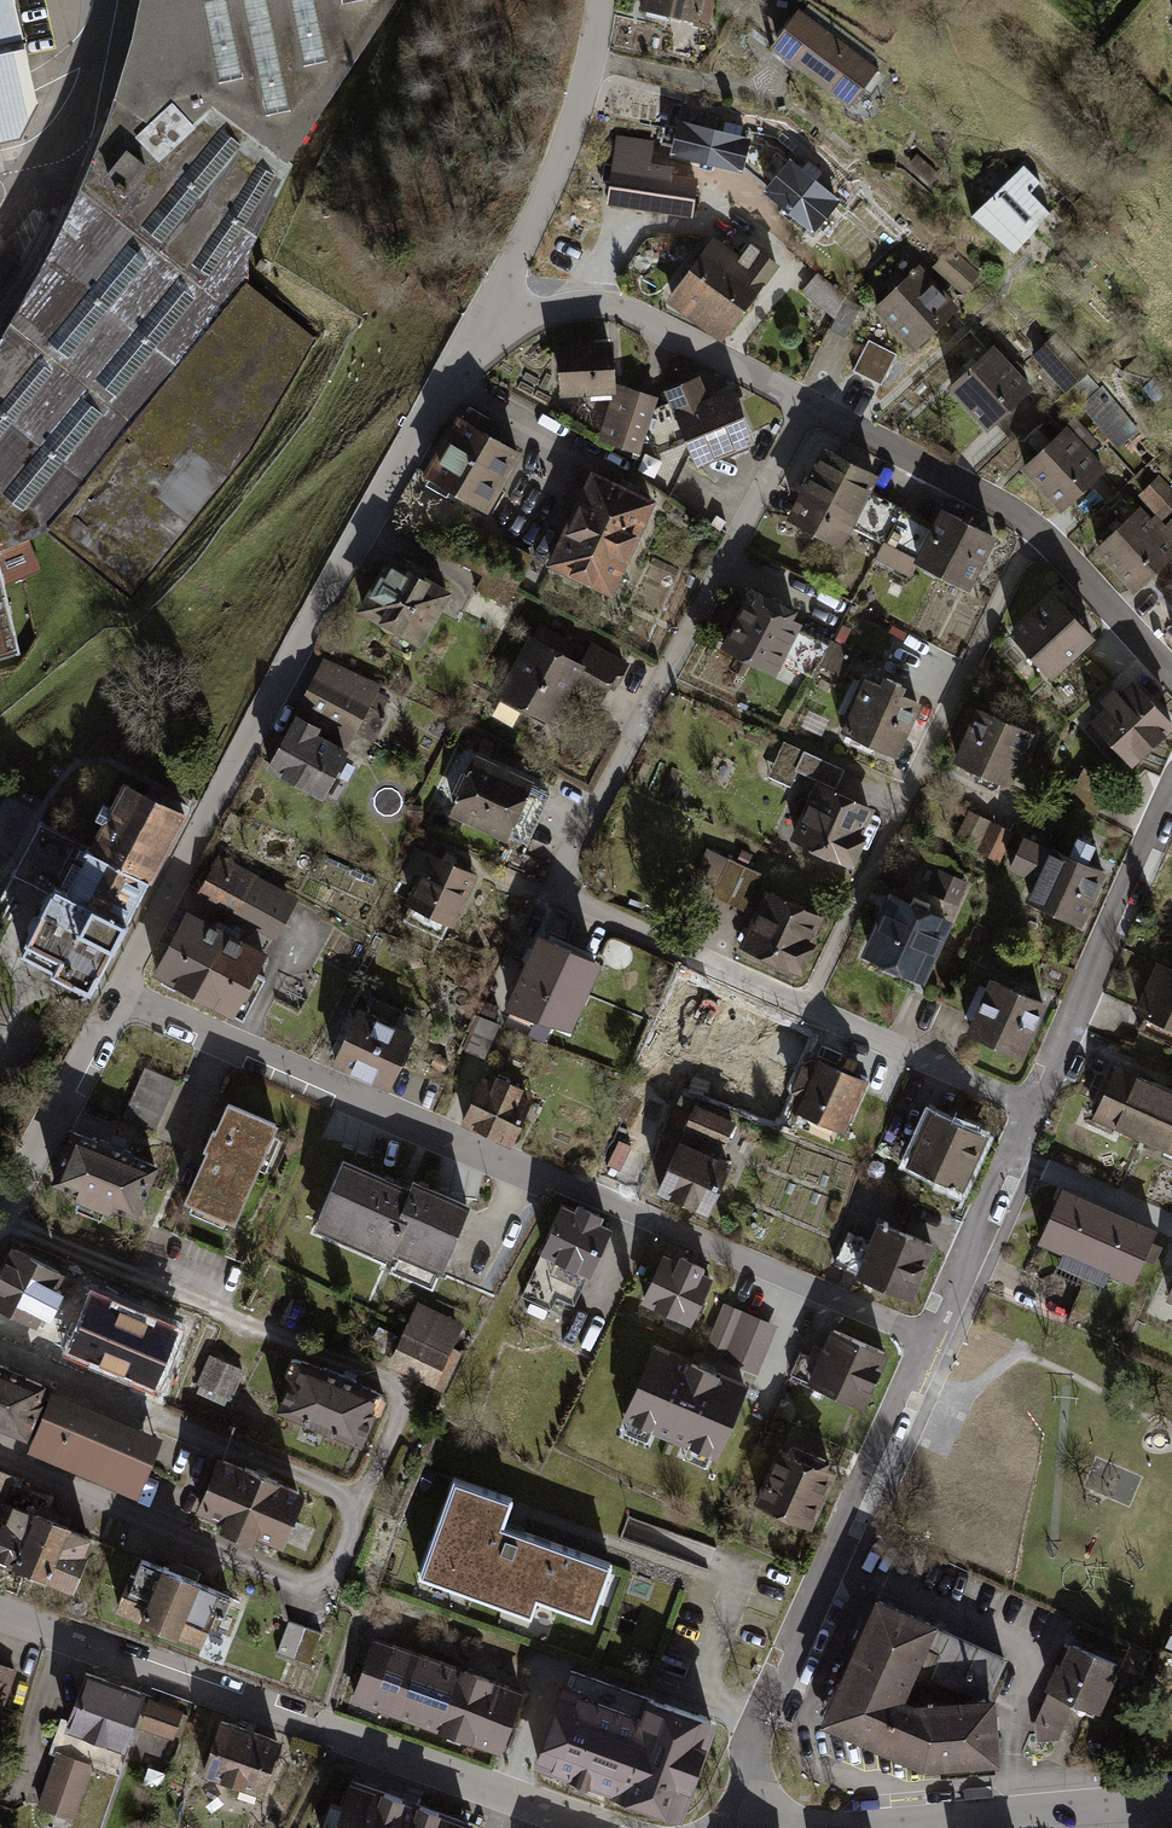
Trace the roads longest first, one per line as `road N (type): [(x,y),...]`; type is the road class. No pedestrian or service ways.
road 1 (residential): [(925,1341),(115,1001)]
road 2 (residential): [(802,408),(549,888),(804,1004)]
road 3 (residential): [(504,316),(394,464),(115,1001)]
road 4 (residential): [(593,1827),(0,1614)]
road 5 (residential): [(726,1827),(925,1341)]
road 6 (residential): [(804,1004),(1028,530)]
road 7 (residential): [(1033,1102),(1171,797)]
road 8 (residential): [(600,0),(504,316)]
road 9 (residential): [(802,408),(599,305),(504,316)]
road 10 (residential): [(925,1341),(1033,1102)]
road 11 (residential): [(1028,530),(802,408)]
road 12 (residential): [(804,1004),(1033,1102)]
road 13 (residential): [(115,1001),(0,1213)]
road 14 (residential): [(865,1827),(1099,1808)]
road 15 (residential): [(1171,679),(1028,530)]
road 16 (residential): [(728,1827),(770,1814),(864,1827)]

